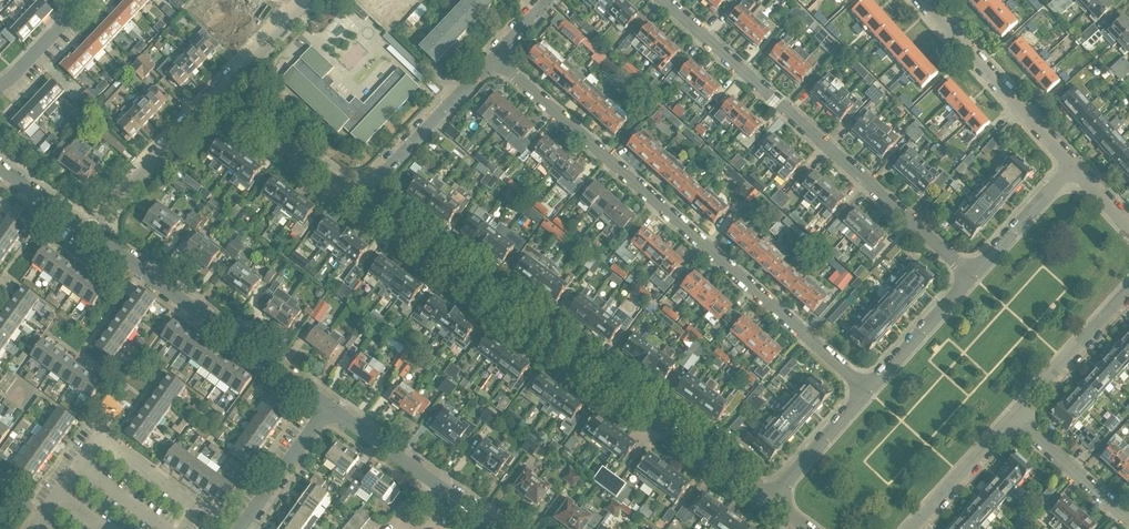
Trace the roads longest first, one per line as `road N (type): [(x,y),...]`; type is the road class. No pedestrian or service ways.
road 1 (residential): [(769,499),(365,201)]
road 2 (residential): [(493,58),(868,391)]
road 3 (residential): [(972,276),(665,0)]
road 4 (residential): [(333,403),(89,232)]
road 5 (residential): [(1072,169),(919,0)]
road 6 (residential): [(501,528),(333,403)]
road 7 (residential): [(89,232),(221,89)]
road 8 (residential): [(365,201),(493,58)]
road 9 (residential): [(186,528),(201,507),(97,434),(75,464)]
road 10 (residential): [(365,201),(221,89)]
road 11 (residential): [(1012,418),(1128,289)]
road 12 (residential): [(240,528),(333,403)]
road 13 (residential): [(1128,522),(1012,418)]
road 14 (residential): [(868,391),(972,276)]
road 15 (residential): [(911,528),(1012,418)]
road 16 (residential): [(769,499),(868,391)]
road 17 (residential): [(972,276),(1072,169)]
road 18 (residential): [(221,89),(307,0)]
road 19 (residential): [(0,85),(85,0)]

